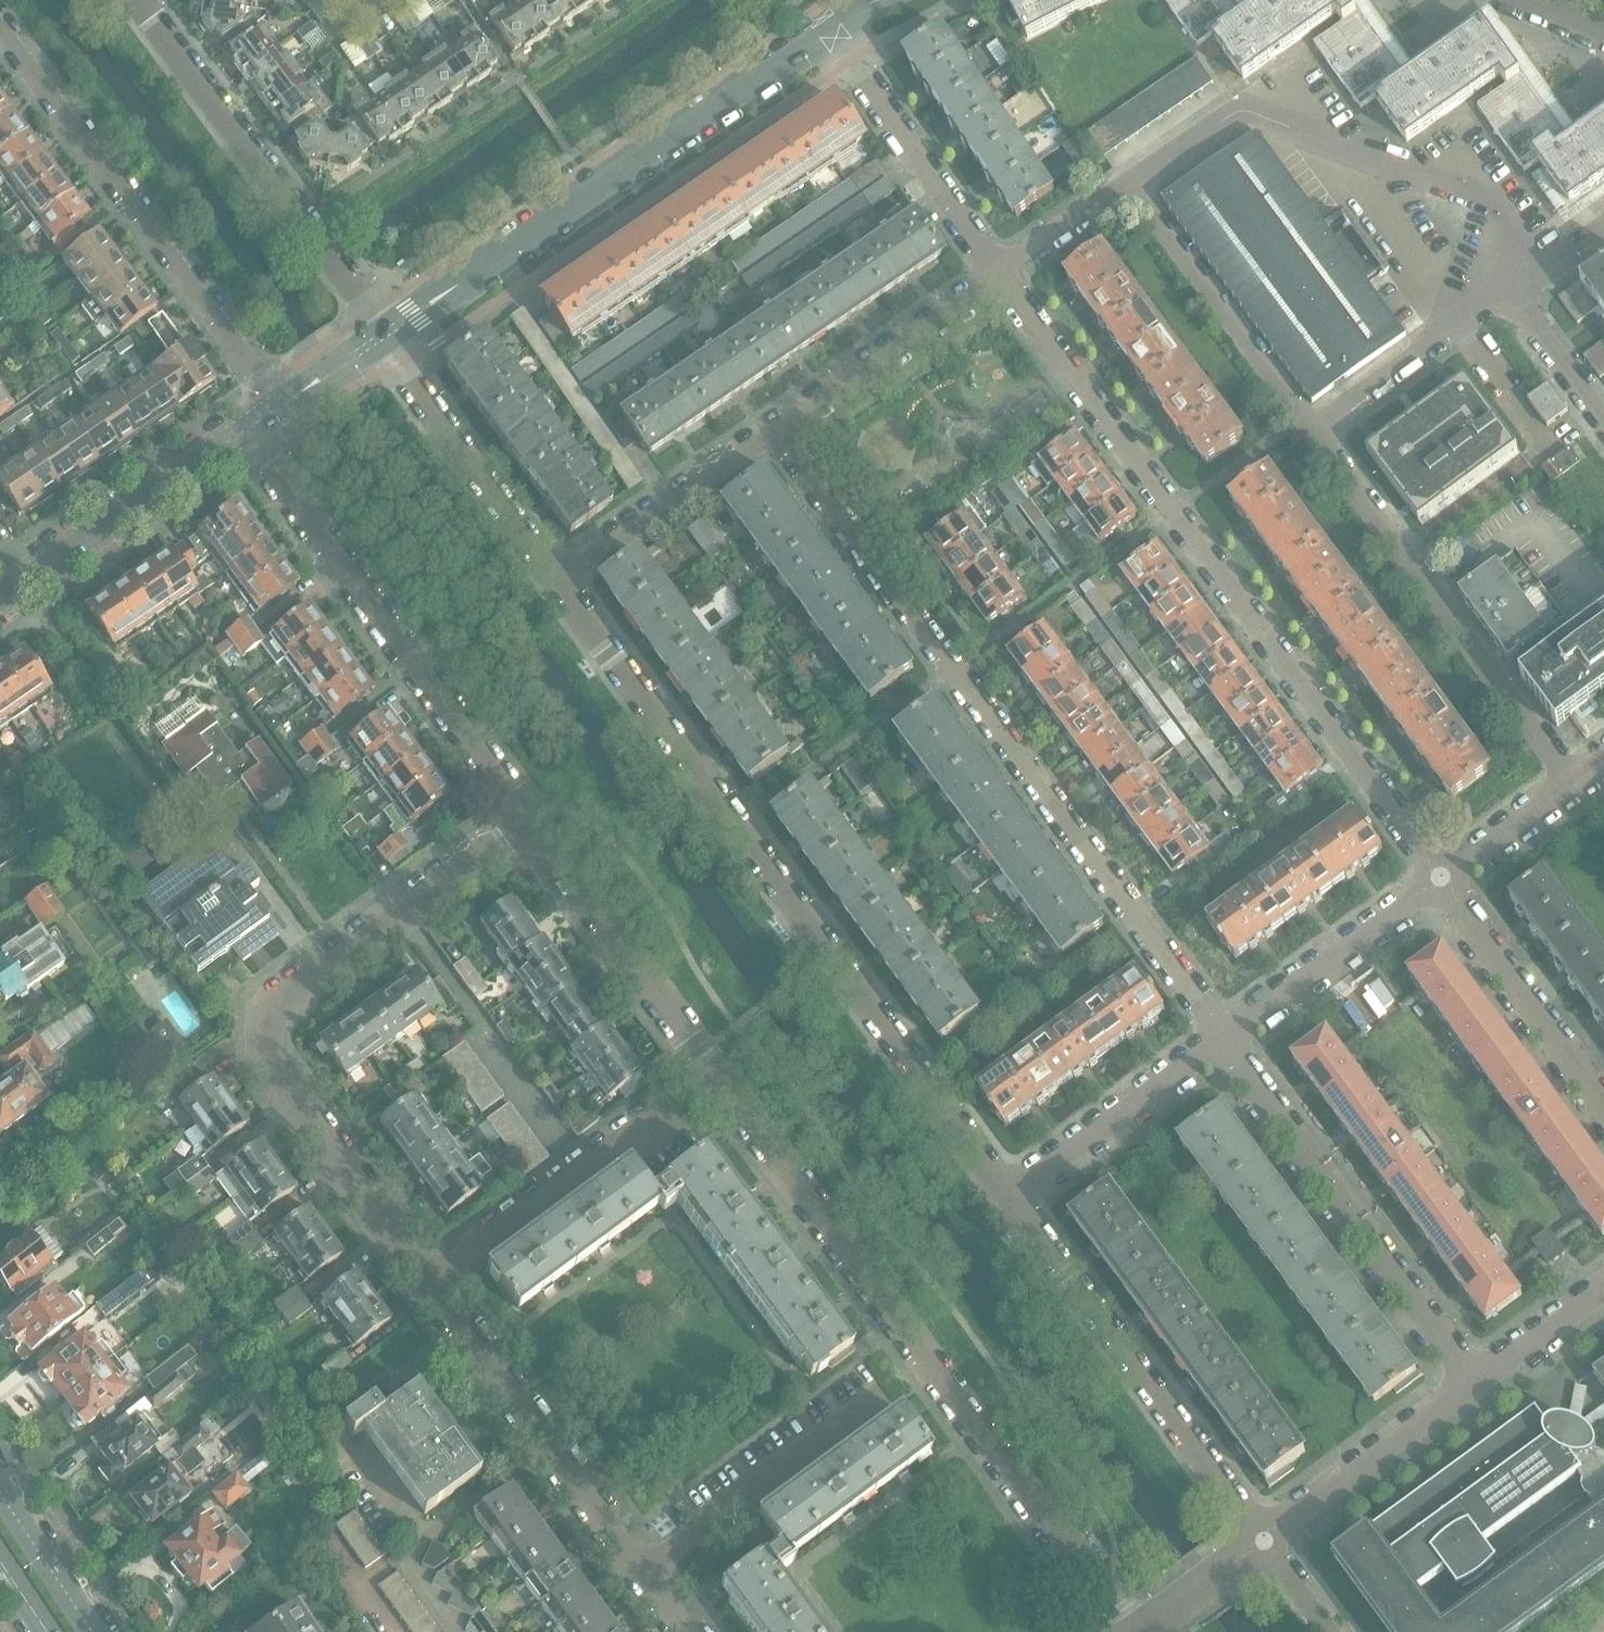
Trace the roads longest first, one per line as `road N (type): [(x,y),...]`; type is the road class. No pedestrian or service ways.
road 1 (residential): [(685,1631),(262,1060),(266,1018),(533,820)]
road 2 (residential): [(1132,1631),(533,820)]
road 3 (residential): [(555,577),(1007,1193)]
road 4 (residential): [(776,426),(1225,1038)]
road 5 (residential): [(1440,876),(1000,274)]
road 6 (residential): [(384,336),(832,33)]
road 7 (residential): [(533,820),(247,431)]
road 8 (residential): [(1136,180),(1238,108),(1482,199),(1544,271)]
road 9 (residential): [(280,407),(0,33)]
road 10 (residential): [(1569,782),(1314,432)]
road 11 (residential): [(1007,1193),(1263,1541)]
road 12 (residential): [(1225,1038),(1475,1381)]
road 13 (residential): [(384,336),(138,0)]
road 14 (residential): [(1314,432),(1136,180)]
road 15 (residential): [(384,336),(396,364),(555,577)]
road 16 (residential): [(1000,274),(832,33)]
road 17 (residential): [(1603,1101),(1440,876)]
road 18 (residential): [(247,431),(20,582)]
road 19 (residential): [(776,426),(1000,274)]
road 20 (residential): [(1440,876),(1225,1038)]
road 21 (residential): [(555,577),(776,426)]
road 22 (residential): [(1225,1038),(1007,1193)]
road 23 (residential): [(1263,1541),(1475,1381)]
road 24 (residential): [(1314,432),(1510,295)]
road 25 (secondary): [(94,1631),(0,1490)]
road 26 (residential): [(1136,180),(1000,274)]
road 27 (residential): [(1569,782),(1440,876)]
road 28 (residential): [(1475,1381),(1603,1286)]
road 29 (residential): [(1603,423),(1510,295)]
road 30 (residential): [(1134,1631),(1263,1541)]
road 31 (residential): [(384,336),(280,407)]

